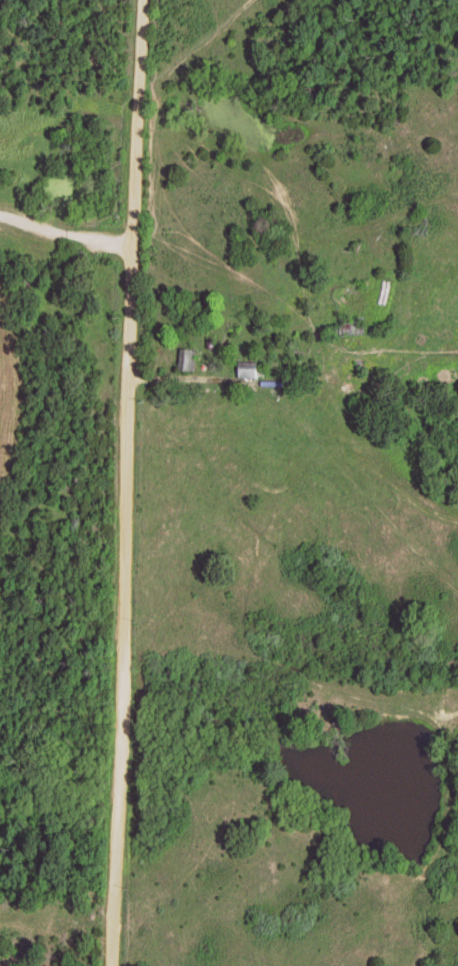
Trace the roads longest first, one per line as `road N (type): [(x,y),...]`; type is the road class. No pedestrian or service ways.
road 1 (residential): [(136,249),(0,222)]

